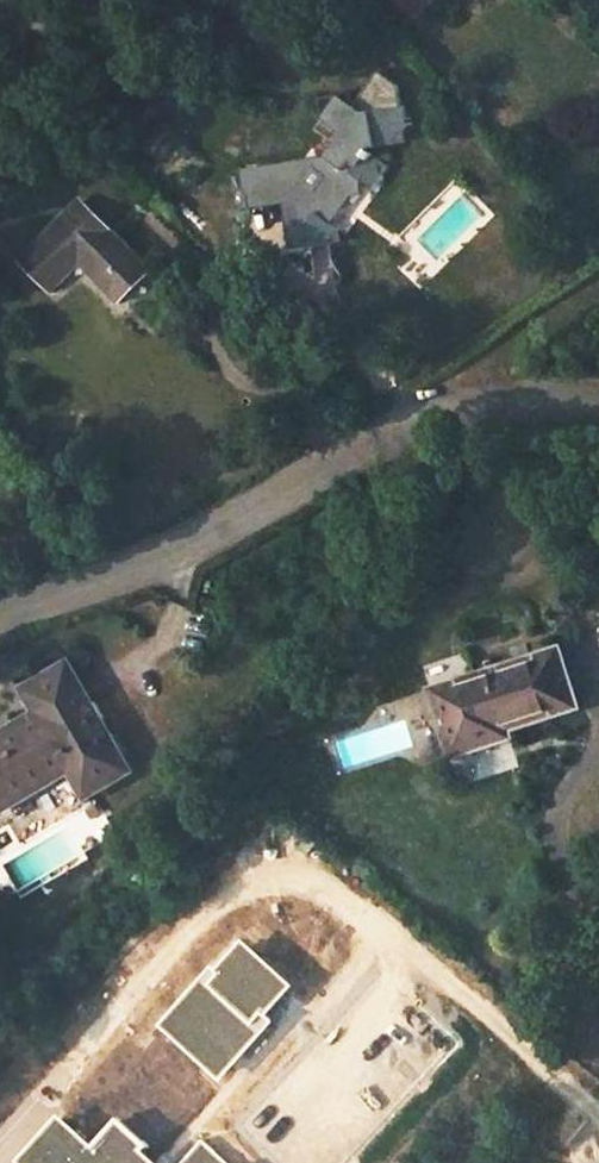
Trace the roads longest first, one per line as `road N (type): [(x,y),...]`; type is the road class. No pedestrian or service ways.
road 1 (residential): [(598,415),(509,404),(405,410),(119,584),(0,610)]
road 2 (residential): [(598,755),(558,802),(548,862),(580,900),(598,903)]

